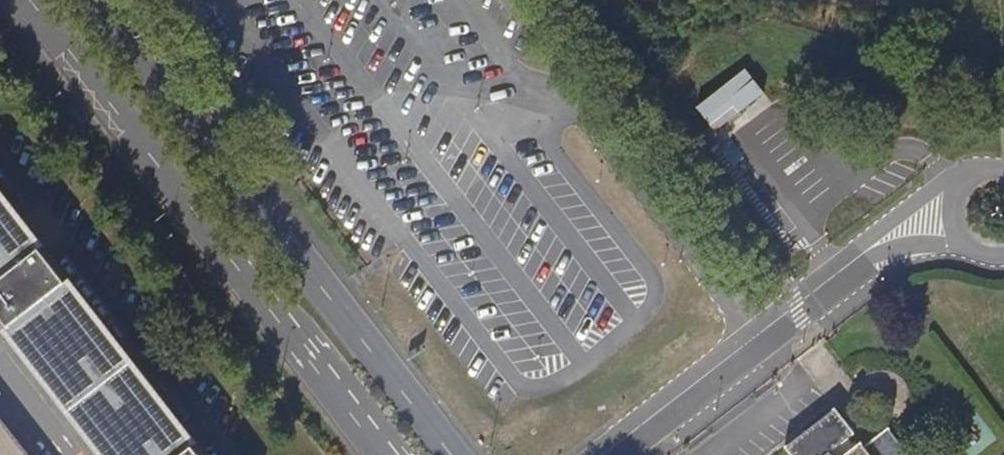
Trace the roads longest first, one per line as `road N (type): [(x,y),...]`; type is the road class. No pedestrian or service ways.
road 1 (secondary): [(29,0),(383,454)]
road 2 (secondary): [(450,454),(99,0)]

